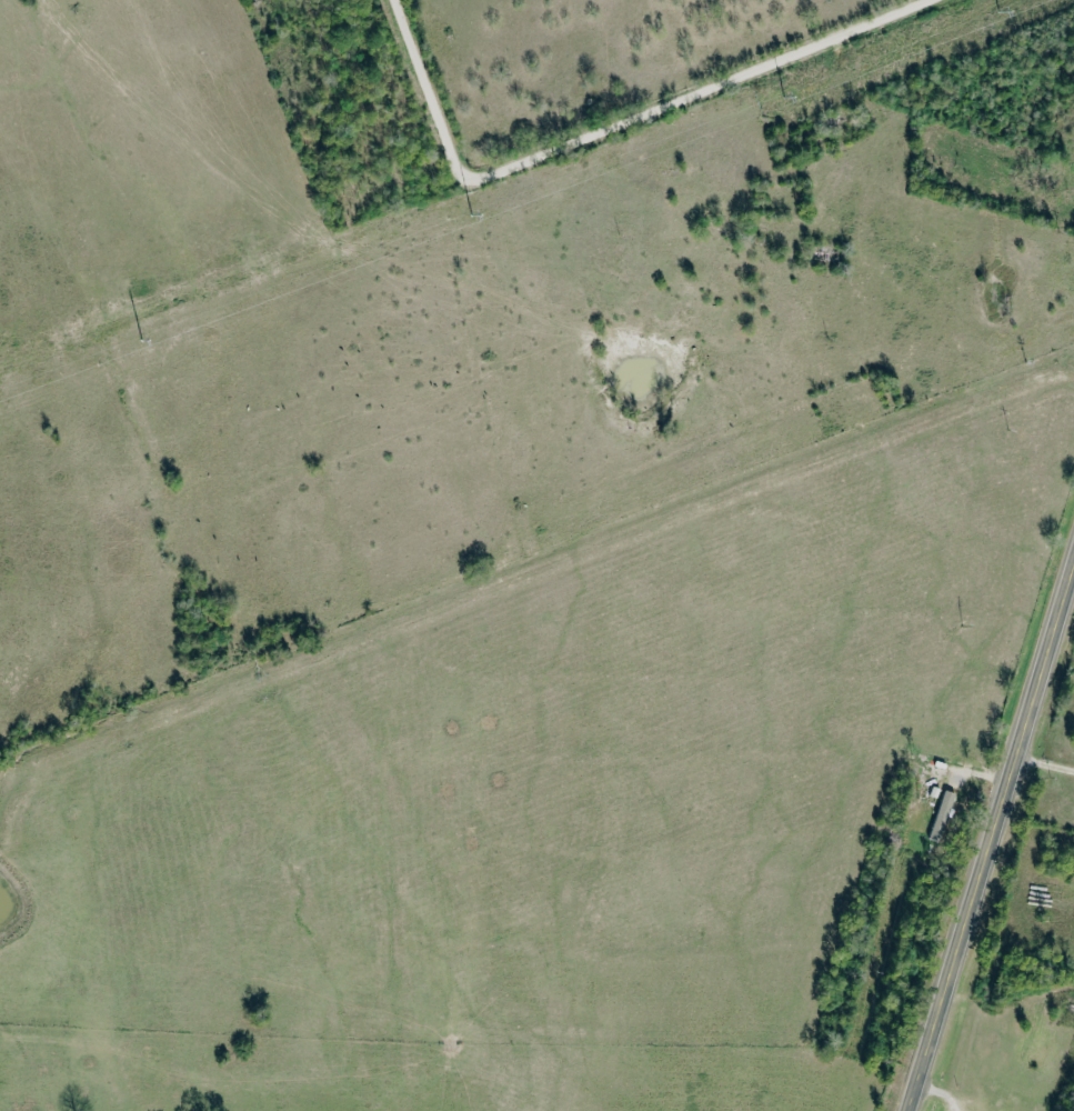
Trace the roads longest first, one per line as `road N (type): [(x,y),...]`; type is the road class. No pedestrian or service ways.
road 1 (primary): [(907,1110),(1073,569)]

